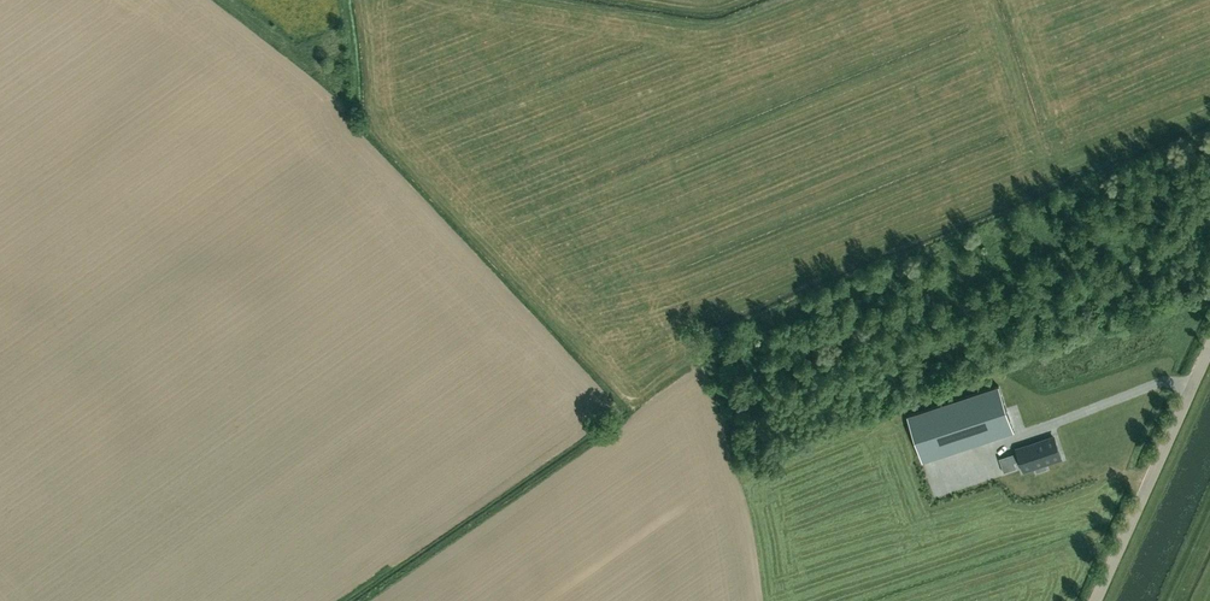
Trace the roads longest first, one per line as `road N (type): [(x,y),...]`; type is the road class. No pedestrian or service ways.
road 1 (tertiary): [(1093,600),(1209,344)]

